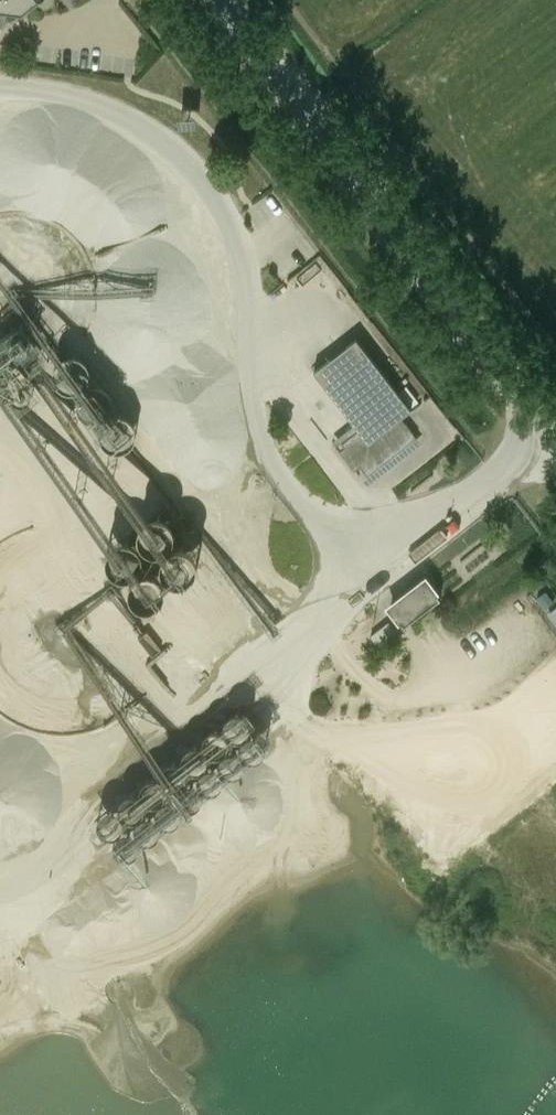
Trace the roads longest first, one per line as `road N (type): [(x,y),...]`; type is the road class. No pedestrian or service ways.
road 1 (unclassified): [(555,447),(210,0)]

